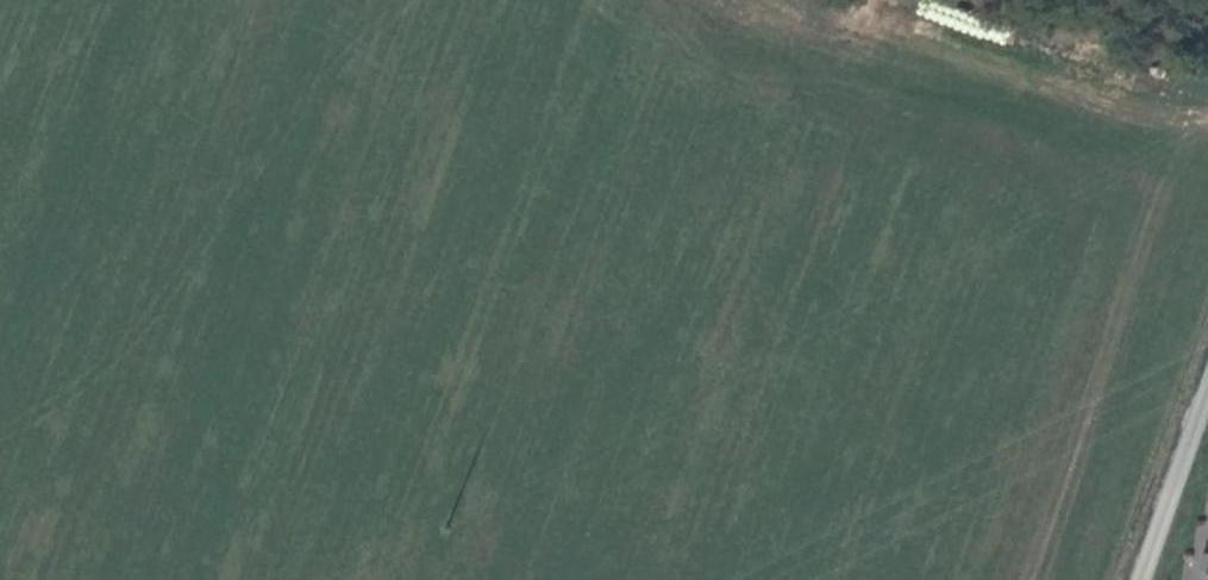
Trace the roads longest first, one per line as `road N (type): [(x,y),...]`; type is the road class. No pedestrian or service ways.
road 1 (unclassified): [(1136,579),(1207,380)]

